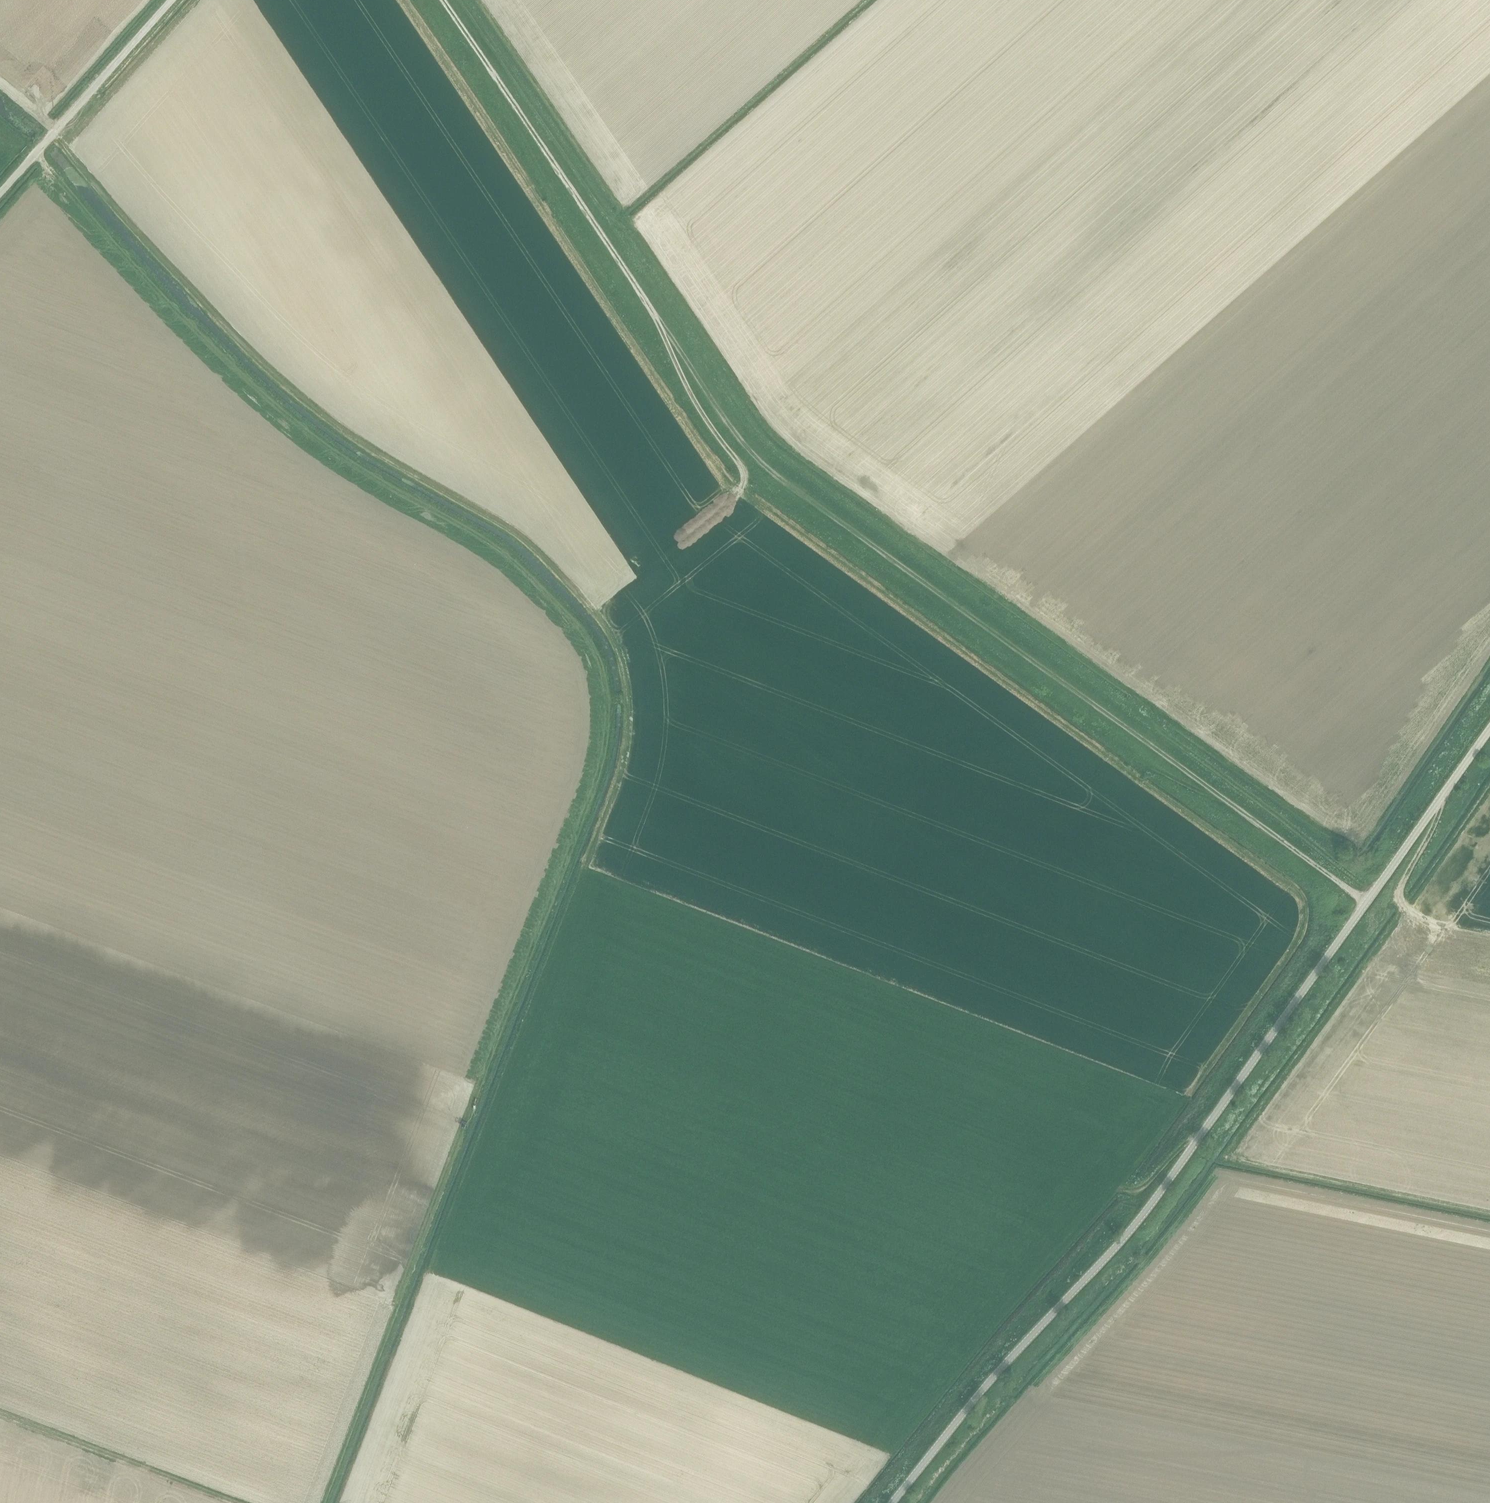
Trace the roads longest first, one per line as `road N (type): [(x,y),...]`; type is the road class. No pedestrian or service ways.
road 1 (track): [(438,0),(748,450),(1366,903)]
road 2 (unclassified): [(892,1502),(1152,1203),(1489,730)]
road 3 (unclassified): [(0,195),(175,0)]

